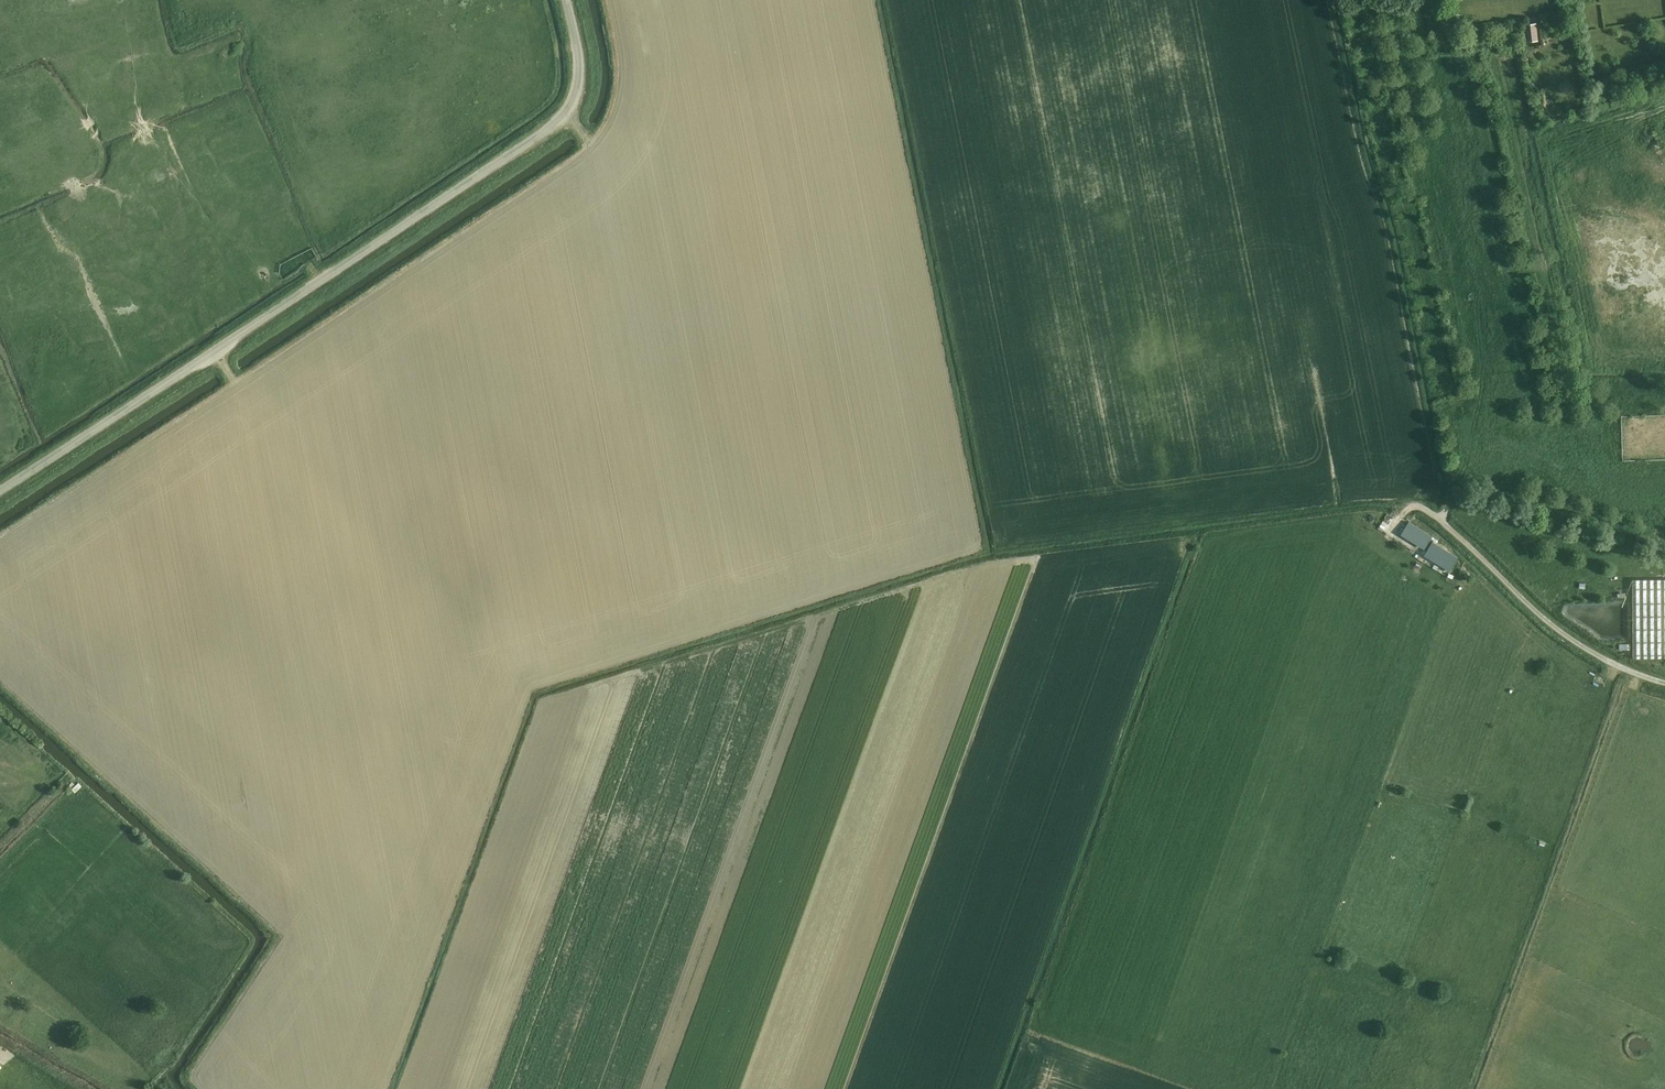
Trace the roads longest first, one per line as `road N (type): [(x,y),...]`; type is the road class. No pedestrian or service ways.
road 1 (unclassified): [(0,495),(367,256),(554,122),(573,91),(567,0)]
road 2 (track): [(1391,532),(1406,506),(1415,505),(1568,638),(1664,683)]

